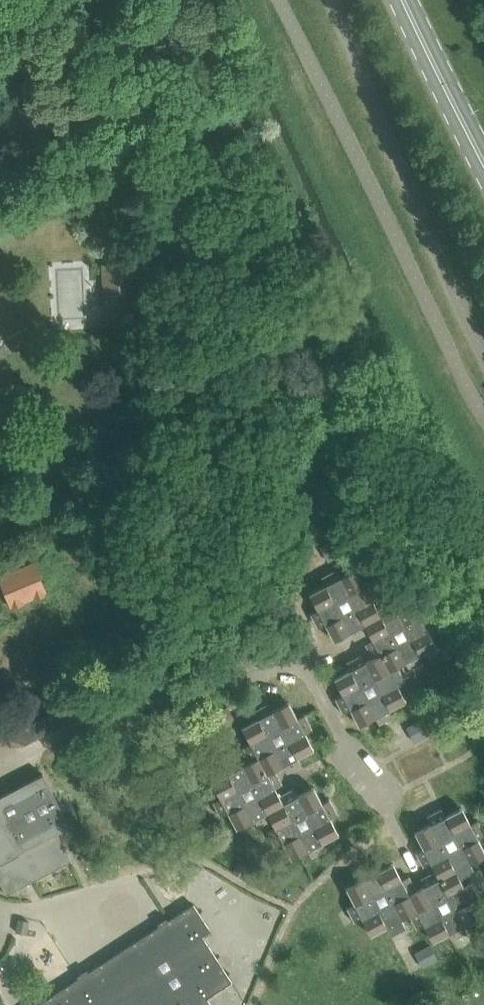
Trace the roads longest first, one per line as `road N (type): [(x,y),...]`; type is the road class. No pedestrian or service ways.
road 1 (primary): [(483,156),(404,0)]

